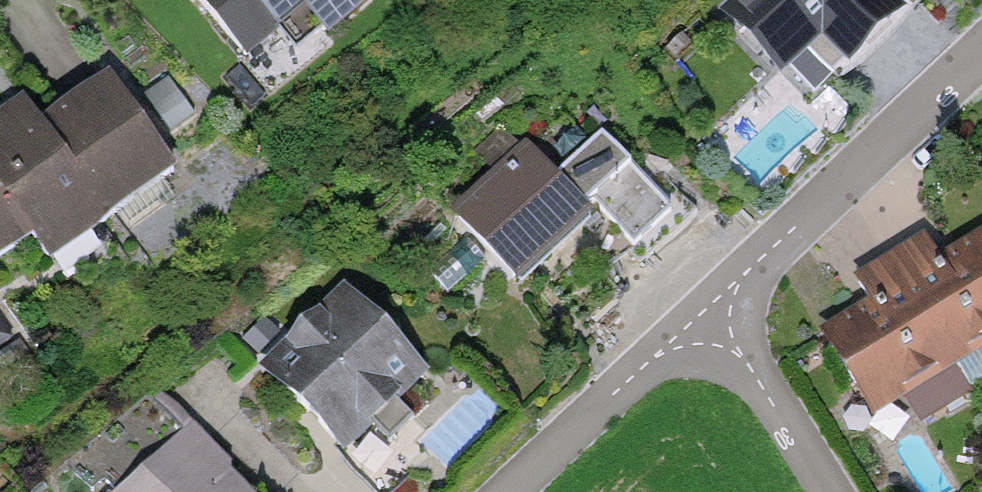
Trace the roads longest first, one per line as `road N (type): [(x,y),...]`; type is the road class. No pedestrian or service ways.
road 1 (residential): [(981,52),(703,312)]
road 2 (residential): [(703,312),(512,491)]
road 3 (residential): [(828,491),(741,353),(703,312)]

